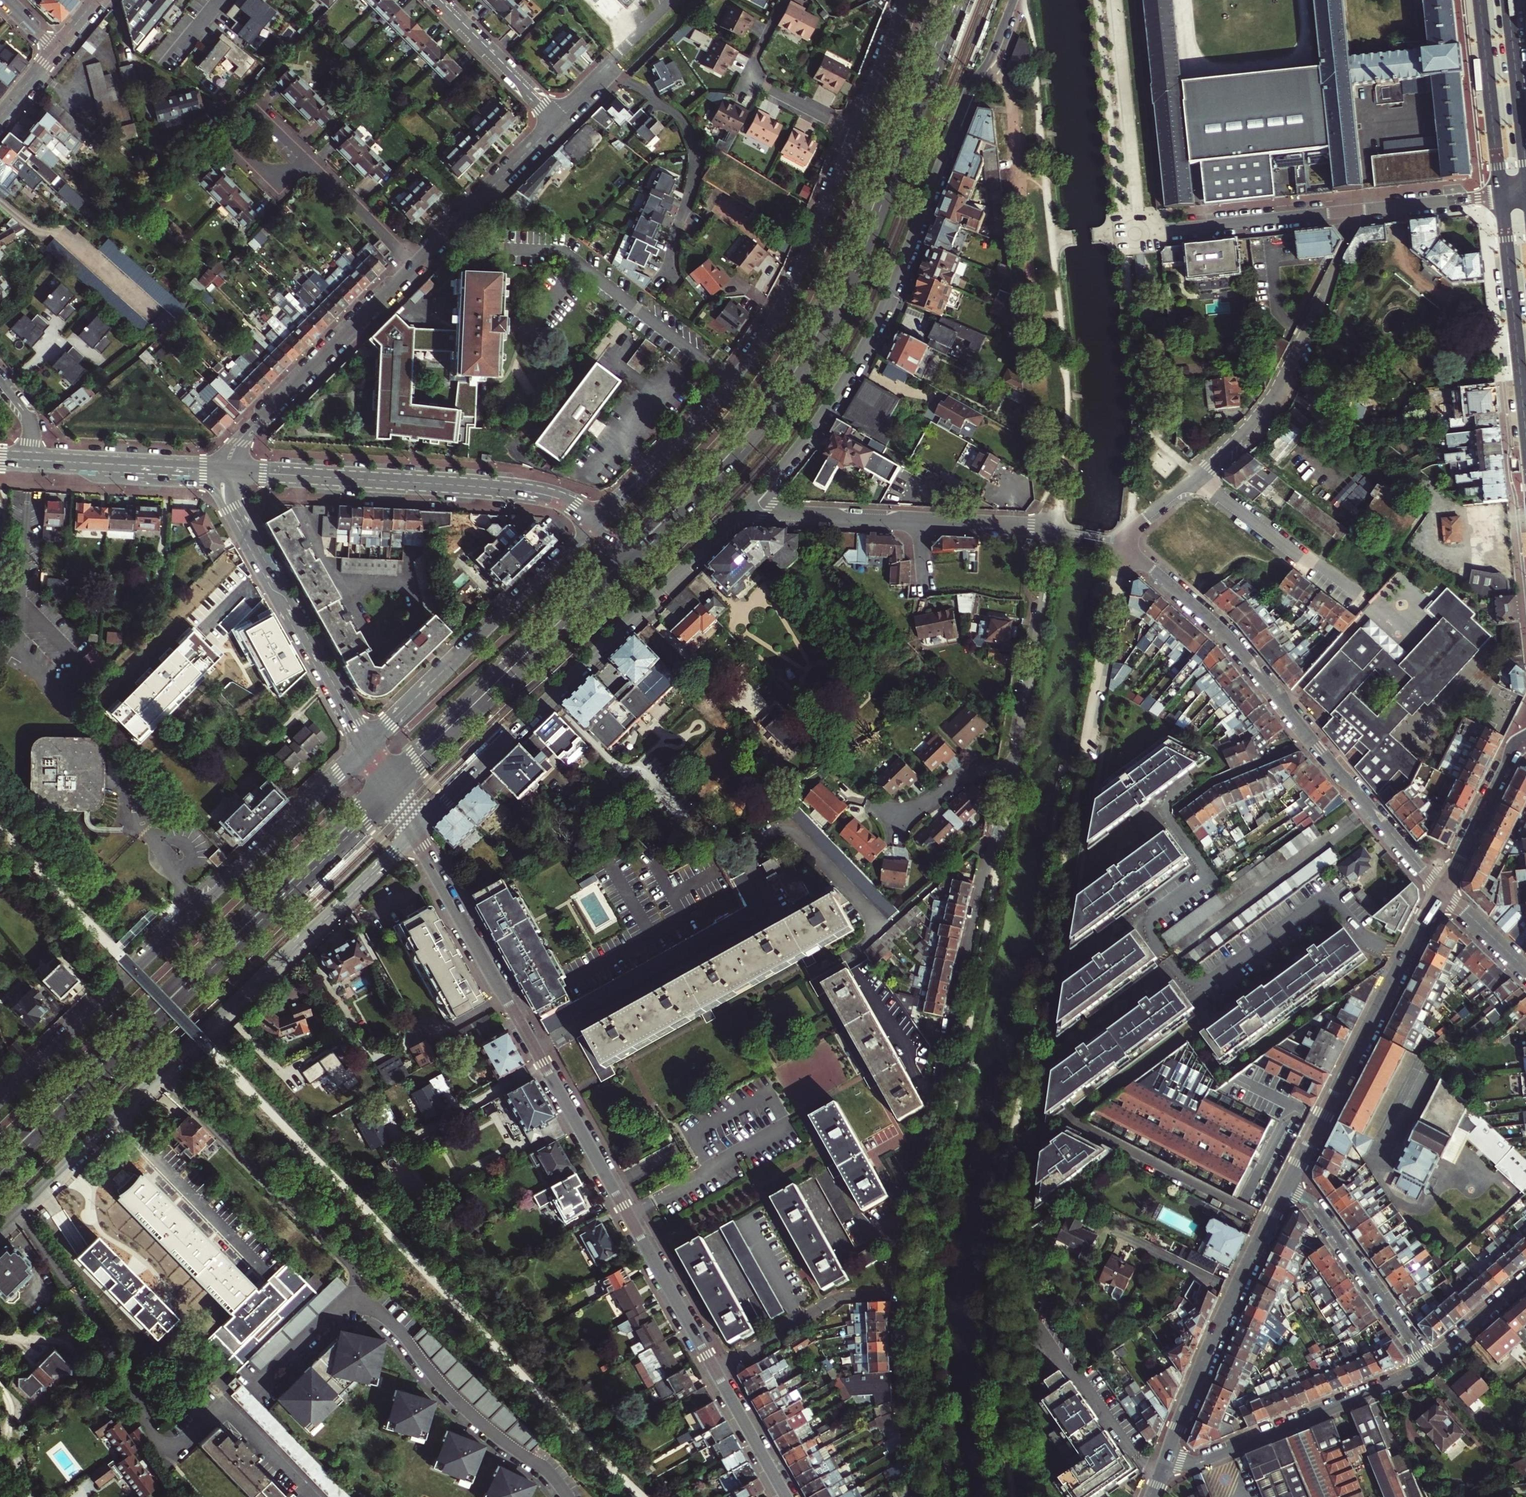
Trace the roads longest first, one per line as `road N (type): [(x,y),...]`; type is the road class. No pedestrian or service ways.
road 1 (tertiary): [(414,830),(786,1496)]
road 2 (residential): [(1013,774),(905,1248),(899,1364),(915,1496)]
road 3 (primary): [(945,0),(799,350),(741,431),(622,549)]
road 4 (primary): [(644,549),(767,423),(823,340),(962,0)]
road 5 (tertiary): [(0,1228),(414,830)]
road 6 (tertiary): [(750,502),(822,416),(869,338),(1014,0)]
road 7 (primary): [(0,1173),(394,794)]
road 8 (primary): [(386,779),(0,1152)]
road 9 (tertiary): [(368,746),(0,1101)]
road 10 (tertiary): [(414,830),(750,502)]
road 11 (residential): [(568,1496),(546,1469),(461,1404),(389,1319),(362,1304),(323,1316),(257,1385)]
road 12 (primary): [(227,472),(534,493),(565,502),(595,526)]
road 13 (primary): [(394,794),(644,549)]
road 14 (tertiary): [(1440,891),(1285,1191)]
road 15 (primary): [(622,549),(386,779)]
road 16 (residential): [(1197,480),(1271,403),(1365,210)]
road 17 (tertiary): [(595,526),(368,746)]
road 18 (primary): [(227,472),(231,502),(368,746)]
road 19 (tertiary): [(1285,1191),(1223,1315),(1167,1459)]
road 20 (tertiary): [(779,311),(695,428),(595,526)]
road 21 (residential): [(1167,1459),(1203,1461),(1429,1363)]
road 22 (residential): [(227,472),(247,430),(415,265)]
road 23 (residential): [(1126,549),(1229,638),(1312,742)]
road 24 (residential): [(667,276),(694,178),(695,145),(675,113),(609,69)]
road 25 (residential): [(1057,530),(1013,774)]
road 26 (secondary): [(1502,196),(1525,436)]
road 27 (residential): [(1429,1363),(1316,1209),(1285,1191)]
road 28 (residential): [(1365,210),(1165,230),(1144,225)]
road 29 (residential): [(1197,480),(1361,600)]
road 30 (residential): [(415,265),(557,122)]
road 31 (primary): [(30,460),(227,472)]
road 32 (secondary): [(1480,0),(1502,196)]
road 33 (residential): [(1312,742),(1440,891)]
road 34 (tertiary): [(855,131),(779,311)]
road 35 (residential): [(310,159),(258,114),(233,136),(236,148),(265,172),(290,174)]
road 36 (residential): [(435,0),(557,122)]
road 37 (residential): [(750,502),(778,513),(920,522)]
road 38 (tertiary): [(1525,742),(1440,891)]
road 39 (secondary): [(1525,160),(1509,0)]
road 40 (residential): [(415,265),(310,159)]
road 41 (residential): [(1312,742),(1223,778),(1182,807)]
road 42 (tertiary): [(905,0),(855,131)]
road 43 (residential): [(1502,196),(1365,210)]
road 44 (residential): [(1013,774),(975,774),(887,820)]
road 45 (residential): [(920,522),(1057,530)]
road 46 (residential): [(1429,1363),(1525,1277)]

